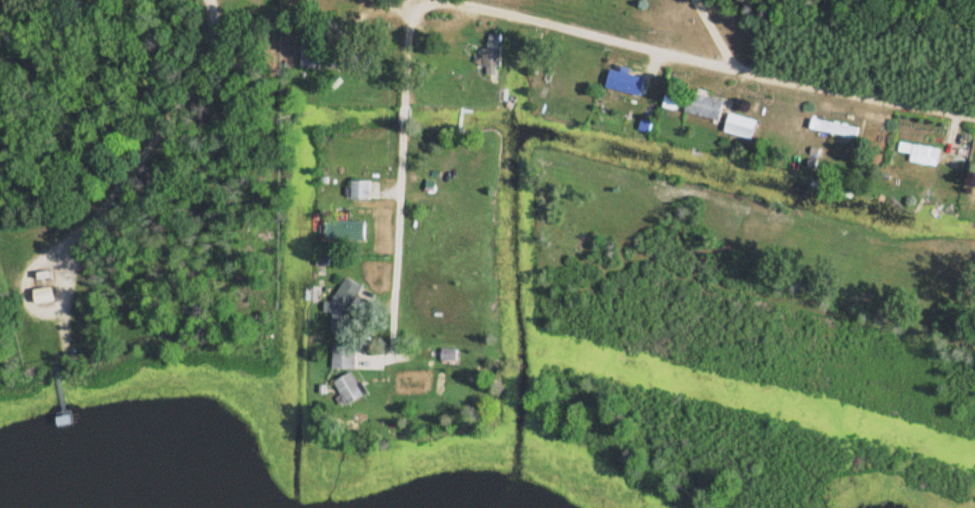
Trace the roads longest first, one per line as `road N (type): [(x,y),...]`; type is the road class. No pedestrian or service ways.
road 1 (residential): [(974,115),(445,4),(408,20),(404,108)]
road 2 (residential): [(402,135),(392,354),(384,373)]

